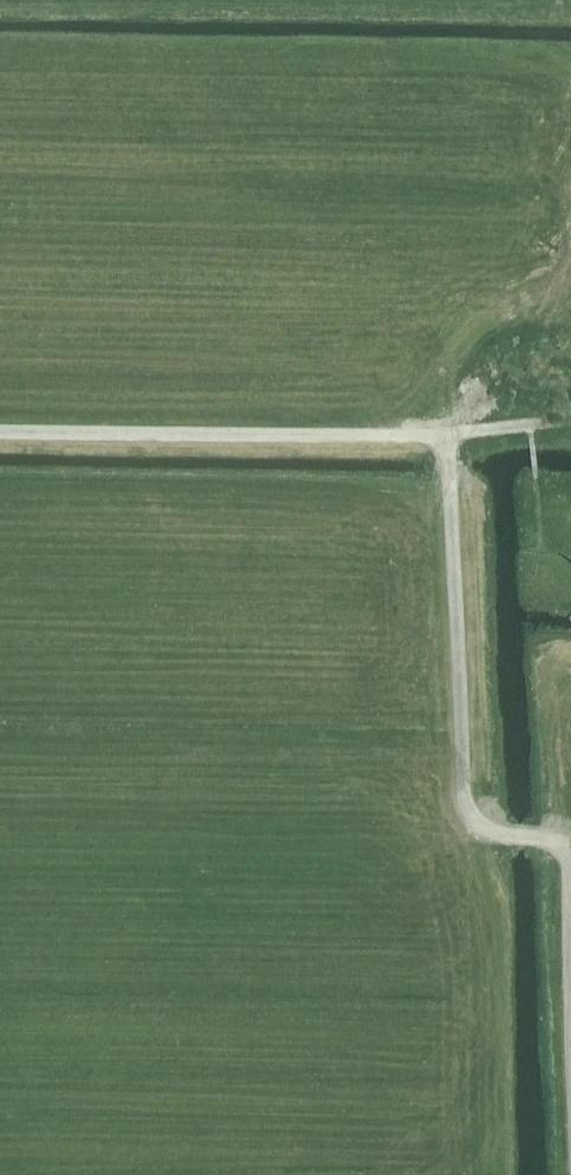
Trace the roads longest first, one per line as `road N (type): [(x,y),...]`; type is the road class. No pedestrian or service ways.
road 1 (track): [(0,431),(443,436),(569,420)]
road 2 (track): [(570,855),(558,842),(487,830),(460,808),(459,643),(443,436)]
road 3 (track): [(570,851),(557,660),(570,654)]

